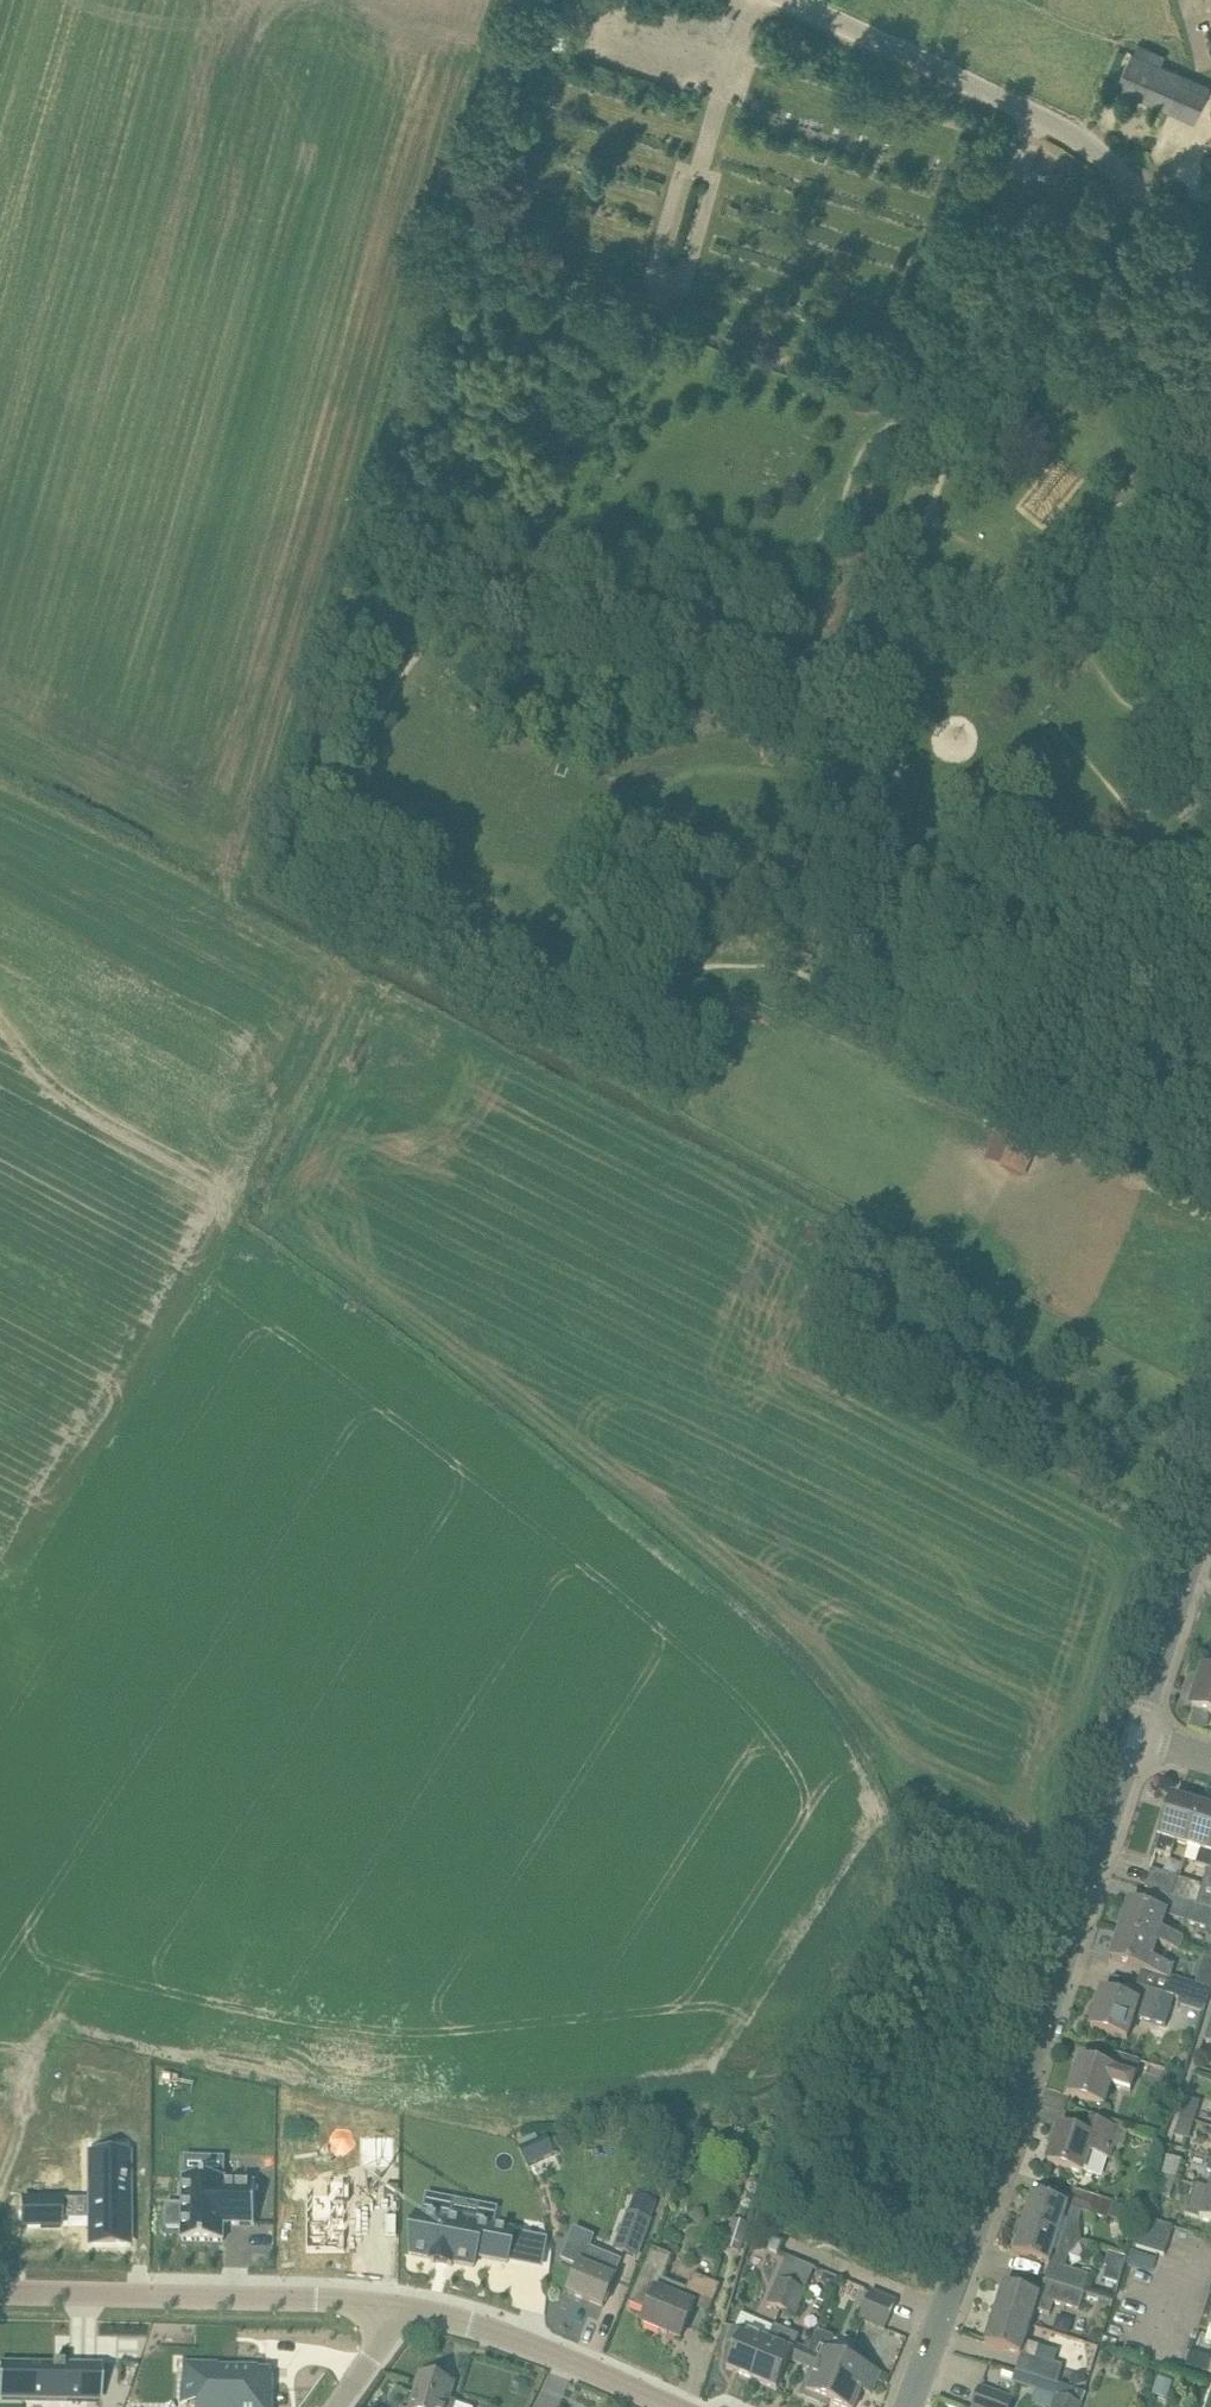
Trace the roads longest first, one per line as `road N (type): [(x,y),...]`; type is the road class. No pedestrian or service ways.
road 1 (residential): [(907,2406),(1134,1735)]
road 2 (unclassified): [(1210,402),(1150,224),(1102,163),(1075,139),(788,0)]
road 3 (unclassified): [(408,2306),(0,2292)]
road 4 (residential): [(679,2406),(511,2330),(408,2306)]
road 5 (residential): [(1134,1735),(1210,1492)]
road 6 (unclassified): [(333,2406),(408,2306)]

